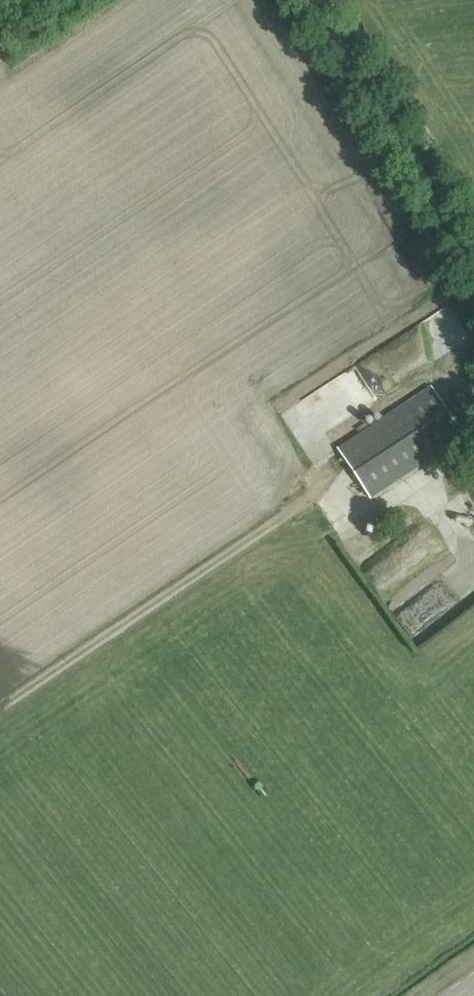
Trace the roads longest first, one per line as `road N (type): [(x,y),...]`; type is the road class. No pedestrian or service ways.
road 1 (track): [(332,488),(0,711)]
road 2 (unclassified): [(473,256),(310,0)]

